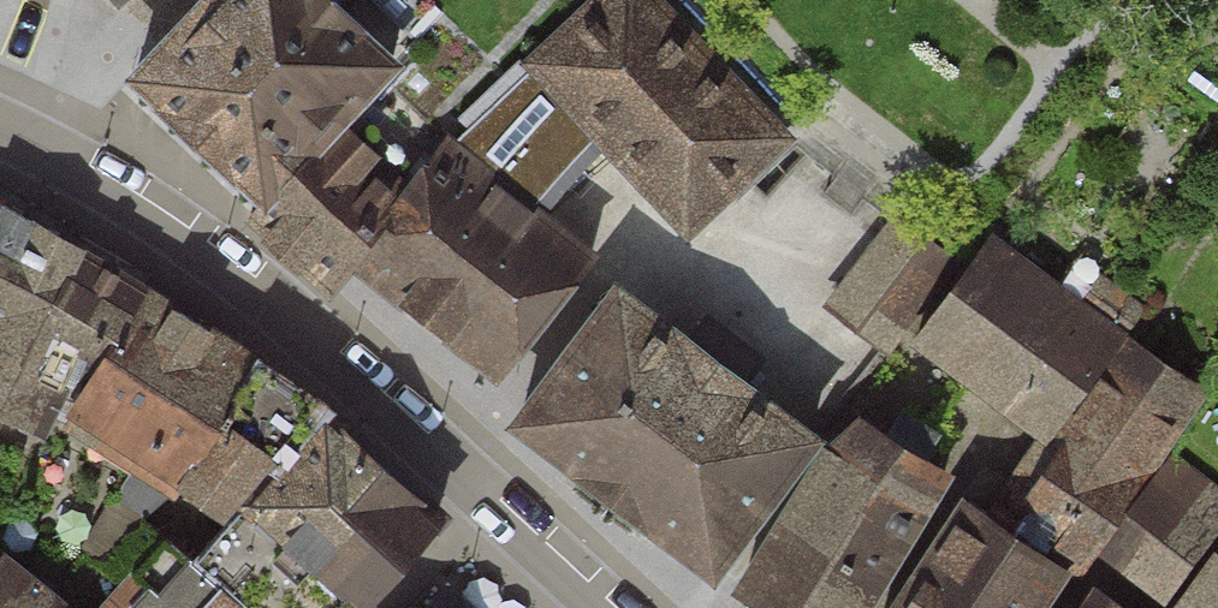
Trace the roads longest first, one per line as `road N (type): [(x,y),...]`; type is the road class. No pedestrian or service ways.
road 1 (residential): [(0,128),(133,198),(215,252),(491,498)]
road 2 (residential): [(491,498),(610,607)]
road 3 (residential): [(491,498),(385,607)]

